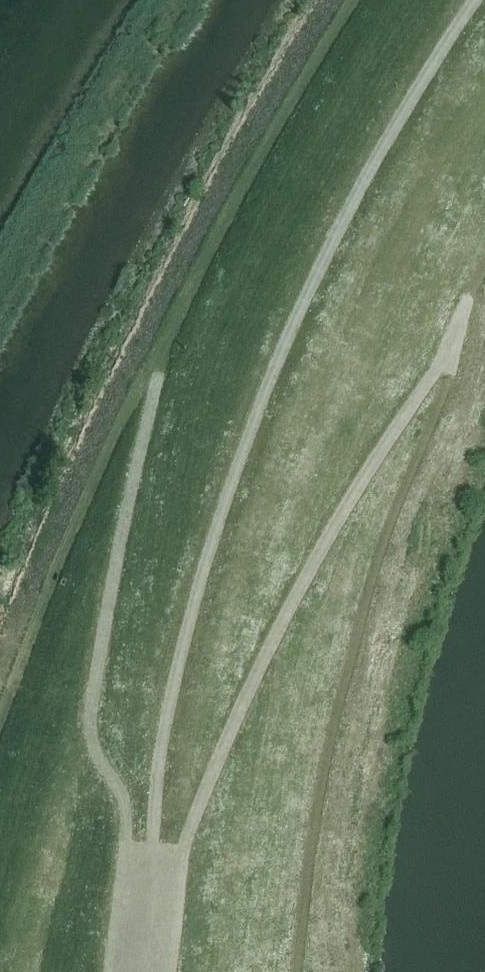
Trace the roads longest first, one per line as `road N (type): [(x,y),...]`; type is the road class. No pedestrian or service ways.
road 1 (track): [(144,971),(173,699),(252,435),(357,193),(482,0)]
road 2 (track): [(470,300),(438,373),(315,568),(251,697),(199,812),(144,971)]
road 3 (track): [(145,971),(125,813),(93,723),(156,380)]

